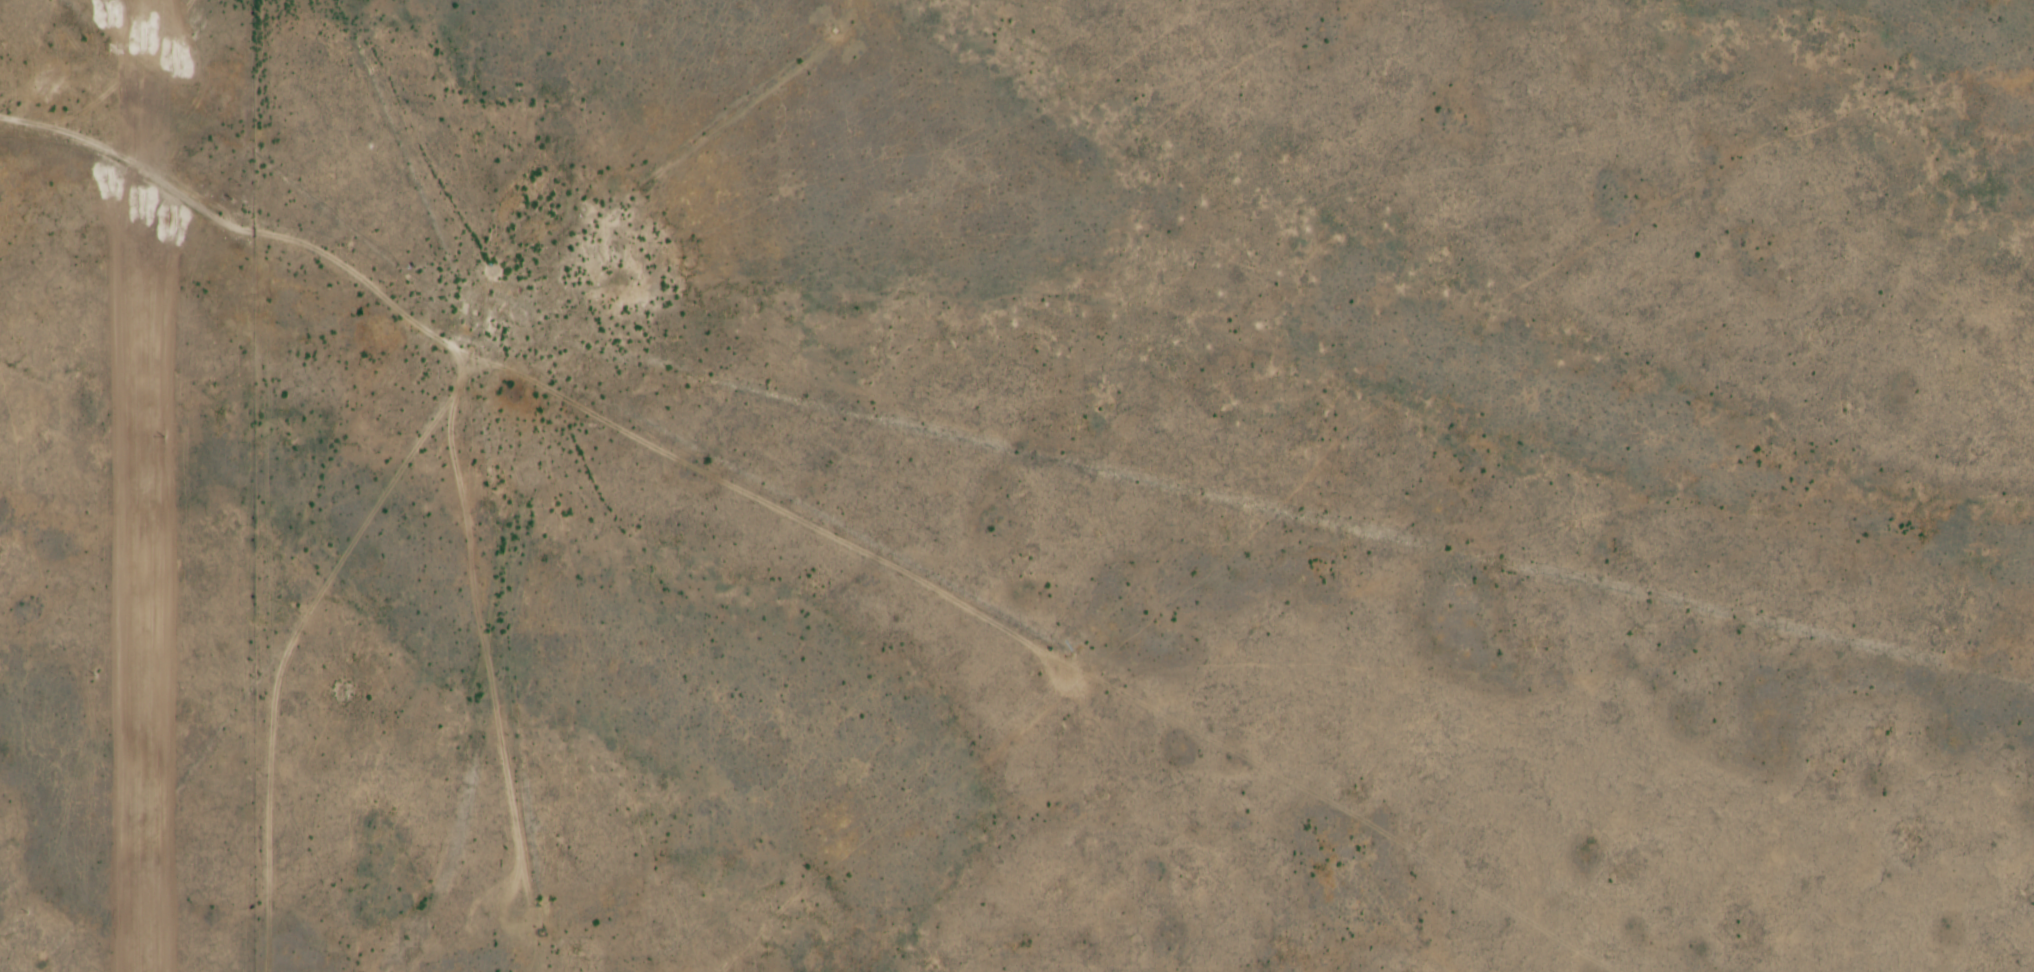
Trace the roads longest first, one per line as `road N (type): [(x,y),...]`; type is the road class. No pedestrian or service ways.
road 1 (residential): [(0,73),(303,241),(405,322),(638,317)]

